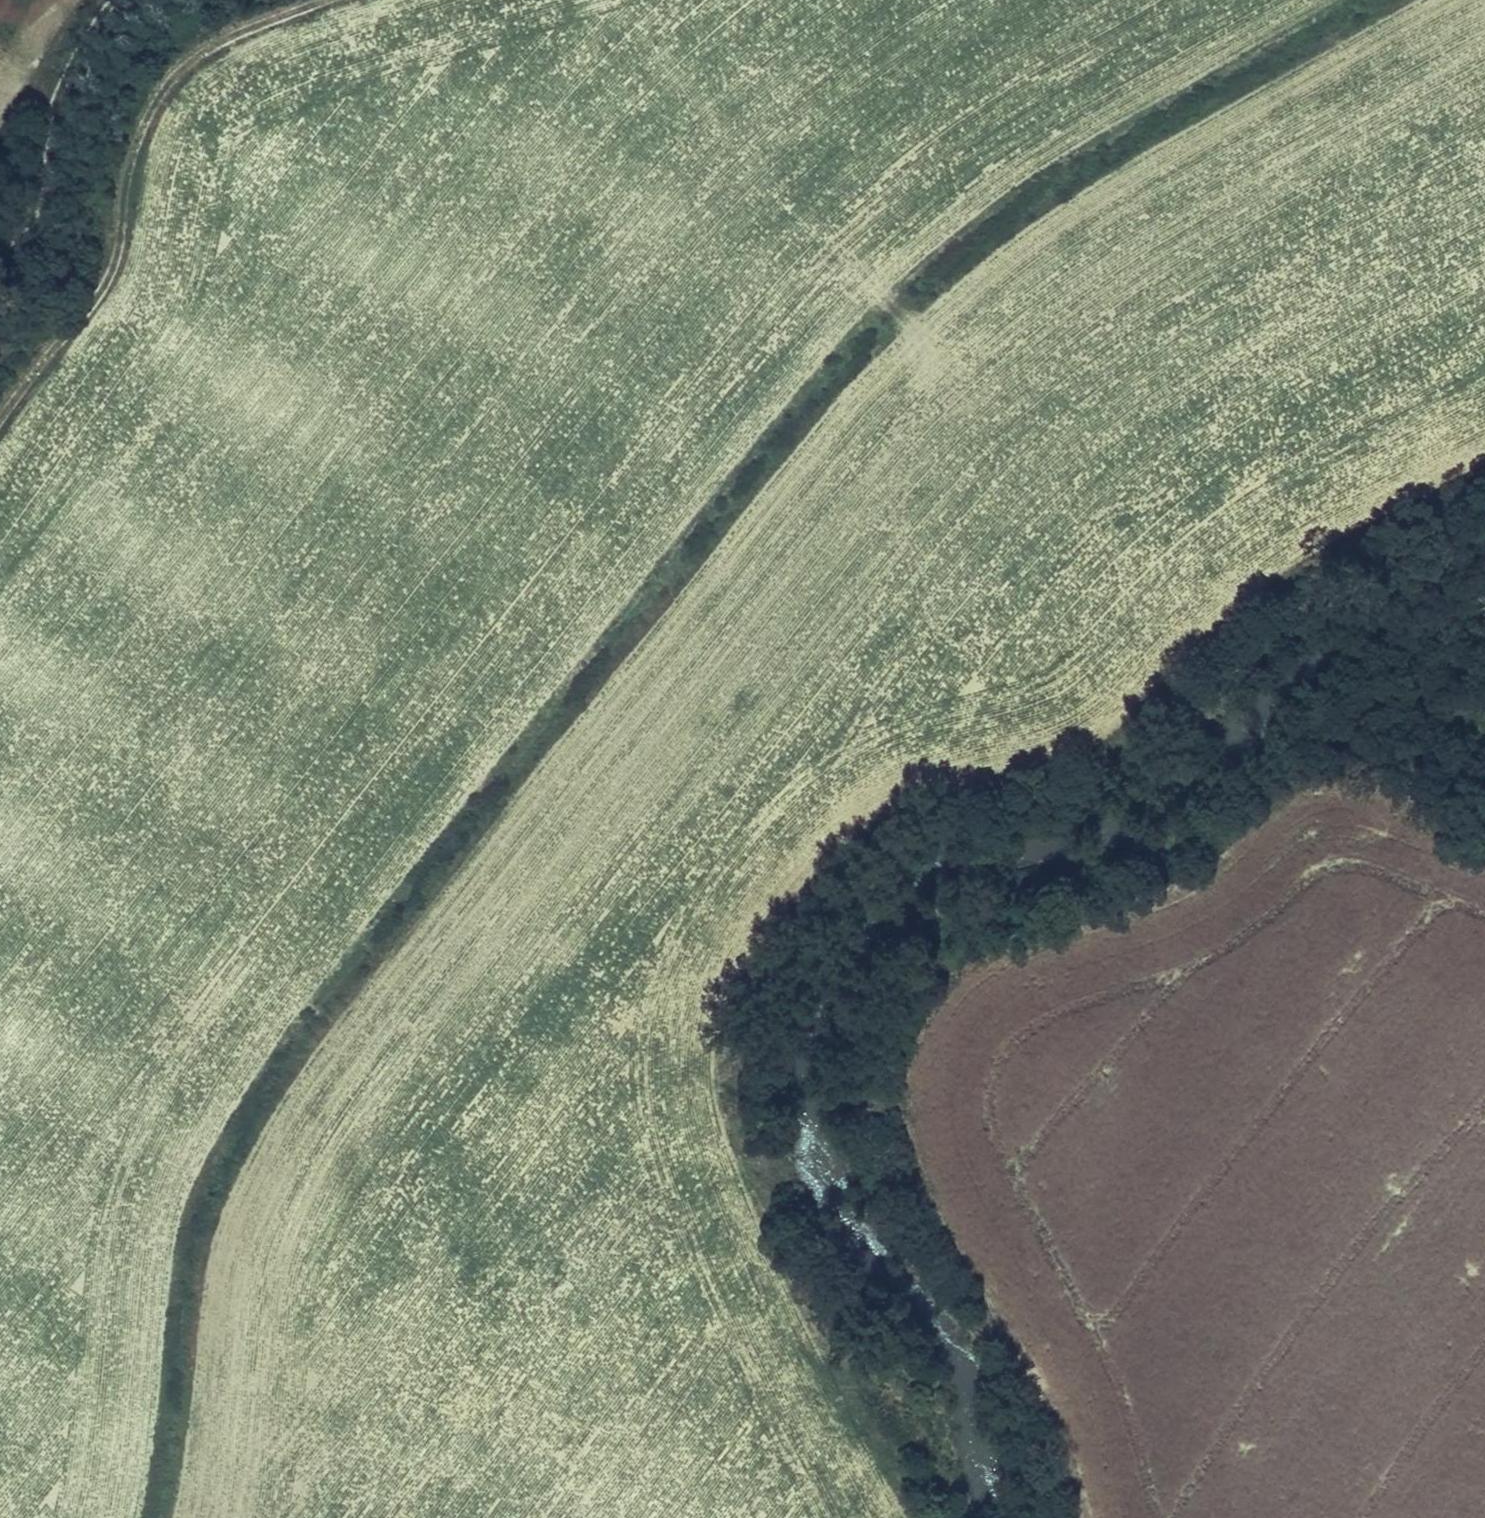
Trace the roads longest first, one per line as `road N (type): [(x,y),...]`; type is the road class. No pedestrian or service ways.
road 1 (track): [(113,0),(68,63),(28,220),(0,239)]

